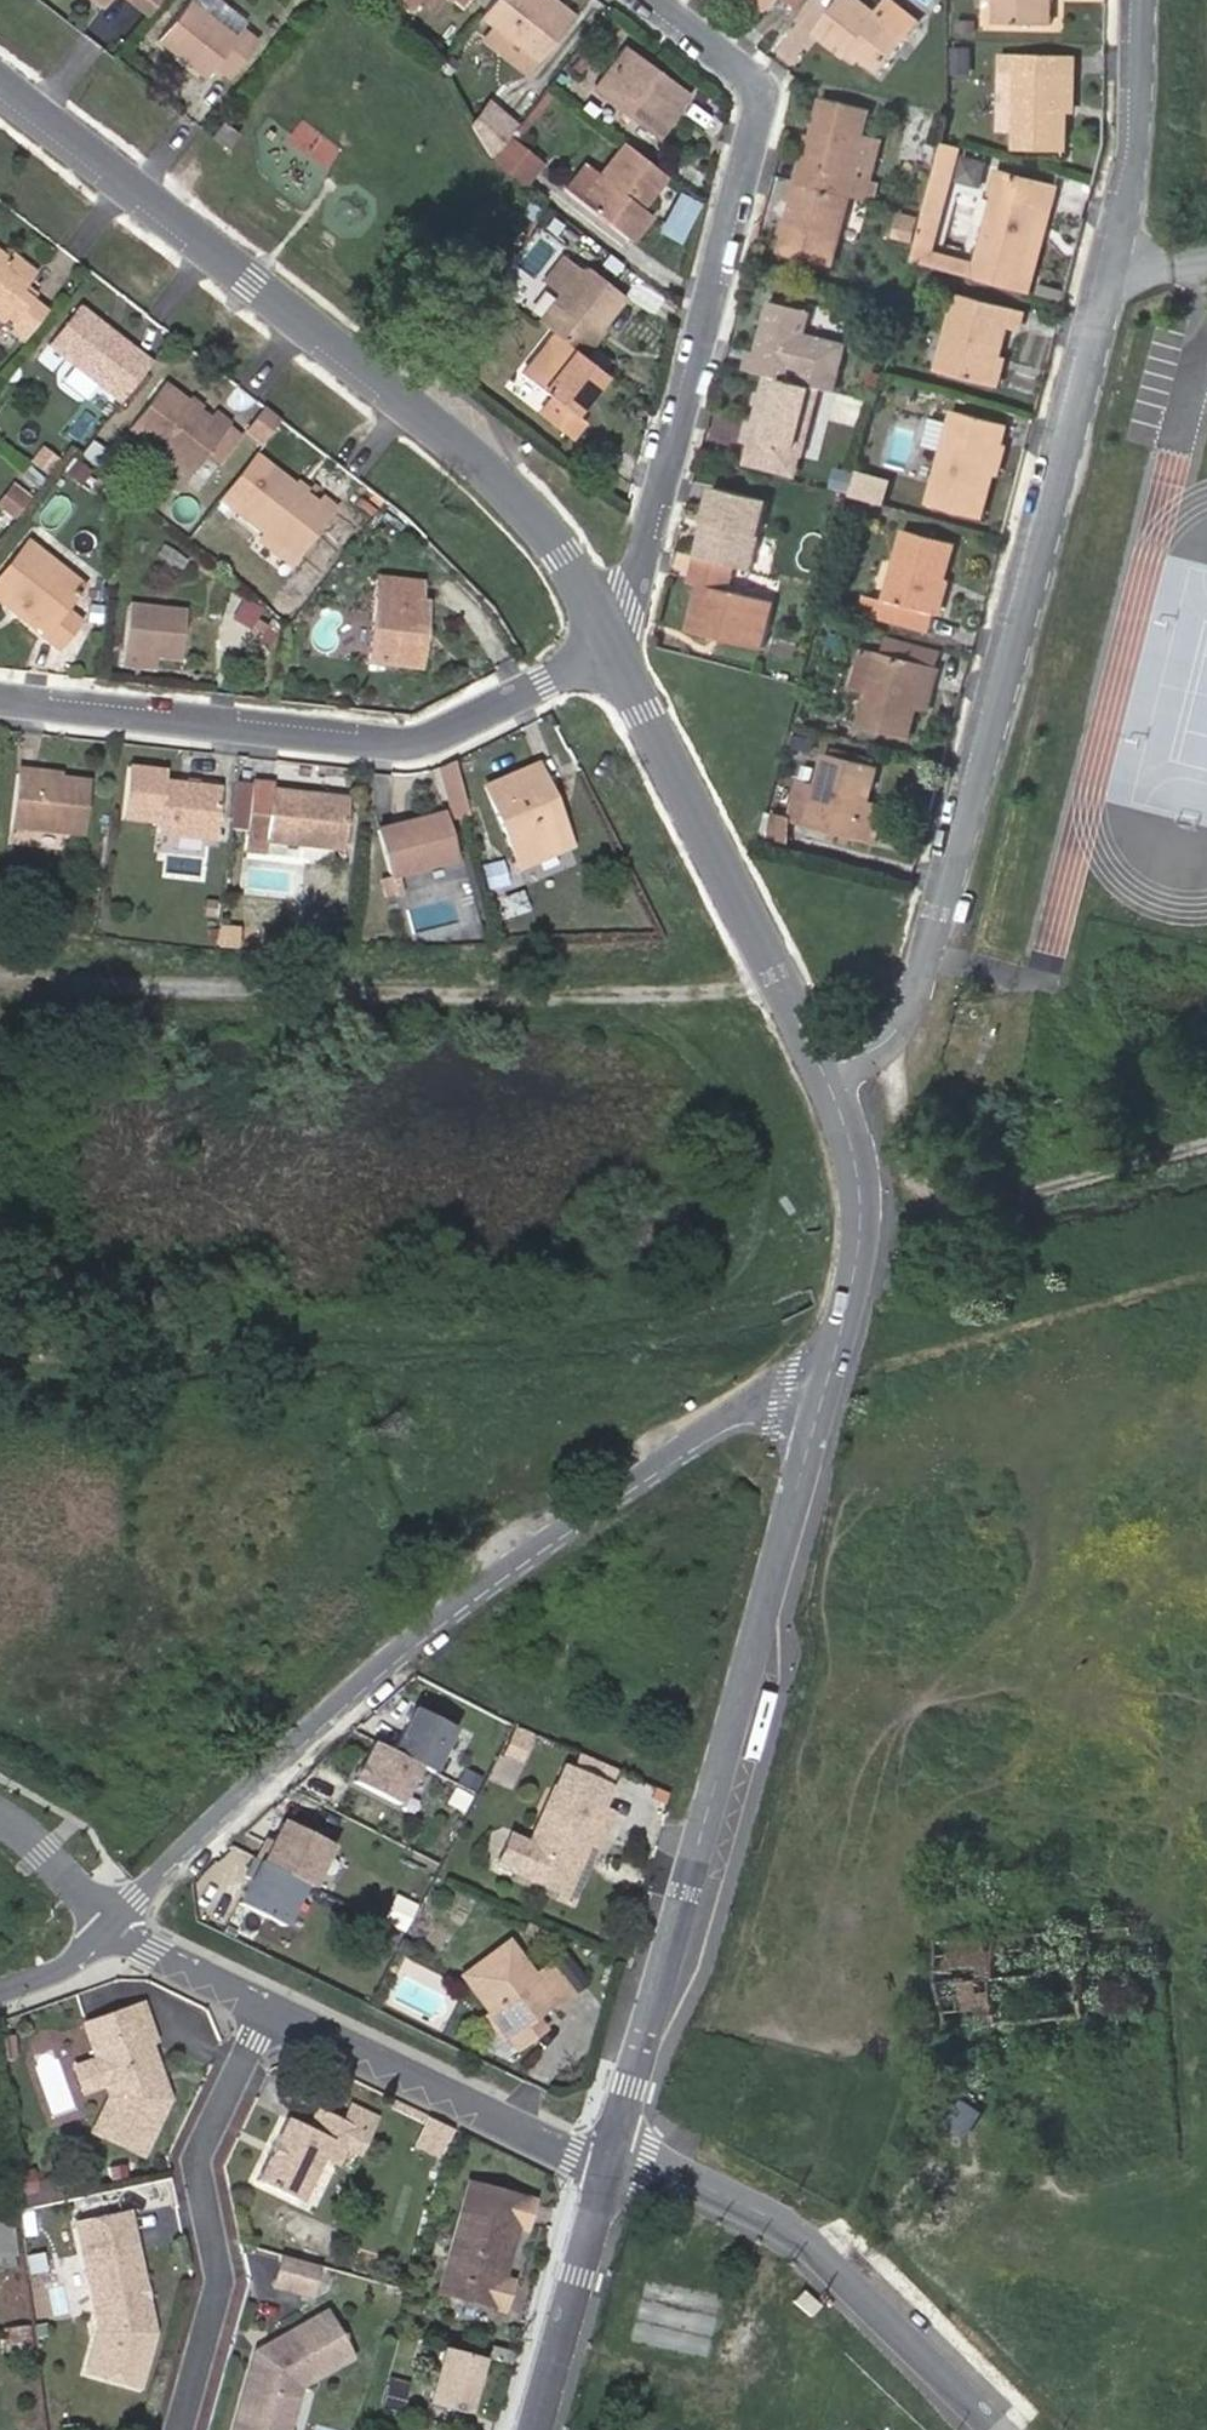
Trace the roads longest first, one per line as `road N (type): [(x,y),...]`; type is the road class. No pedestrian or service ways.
road 1 (residential): [(830,1076),(856,1062),(917,1002),(1134,171),(1144,0)]
road 2 (residential): [(819,1405),(732,1415),(455,1603),(254,1778),(112,1923)]
road 3 (residential): [(0,80),(421,410),(537,518),(613,644)]
road 4 (residential): [(610,2156),(819,1405)]
road 5 (residential): [(650,0),(765,96),(613,644)]
road 6 (residential): [(613,644),(405,749),(0,694)]
road 7 (residential): [(613,644),(830,1076)]
road 8 (residential): [(983,2429),(797,2239),(632,2152),(610,2156)]
road 9 (track): [(871,1047),(894,1078),(907,1164),(928,1198),(954,1206),(1206,1144)]
road 10 (residential): [(272,2002),(201,2155),(222,2279),(180,2429)]
road 11 (residential): [(272,2002),(588,2161),(610,2156)]
road 12 (residential): [(819,1405),(860,1233),(857,1155),(830,1076)]
road 13 (residential): [(536,2429),(610,2156)]
road 14 (residential): [(112,1923),(272,2002)]
road 15 (residential): [(112,1923),(0,1815)]
road 16 (residential): [(112,1923),(101,1937),(0,1986)]

